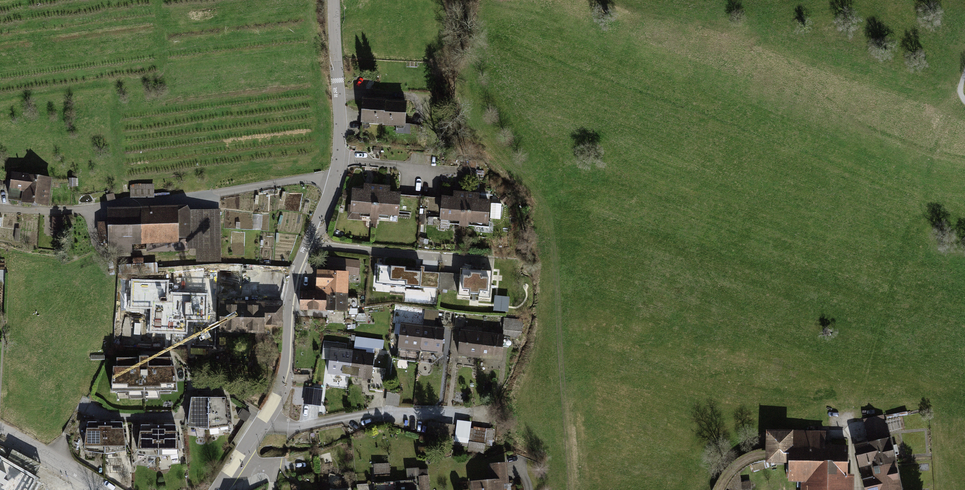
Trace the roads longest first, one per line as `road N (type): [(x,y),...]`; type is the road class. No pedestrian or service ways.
road 1 (residential): [(218,489),(279,392),(292,292),(334,186),(340,159),(334,0)]
road 2 (residential): [(0,426),(104,489)]

